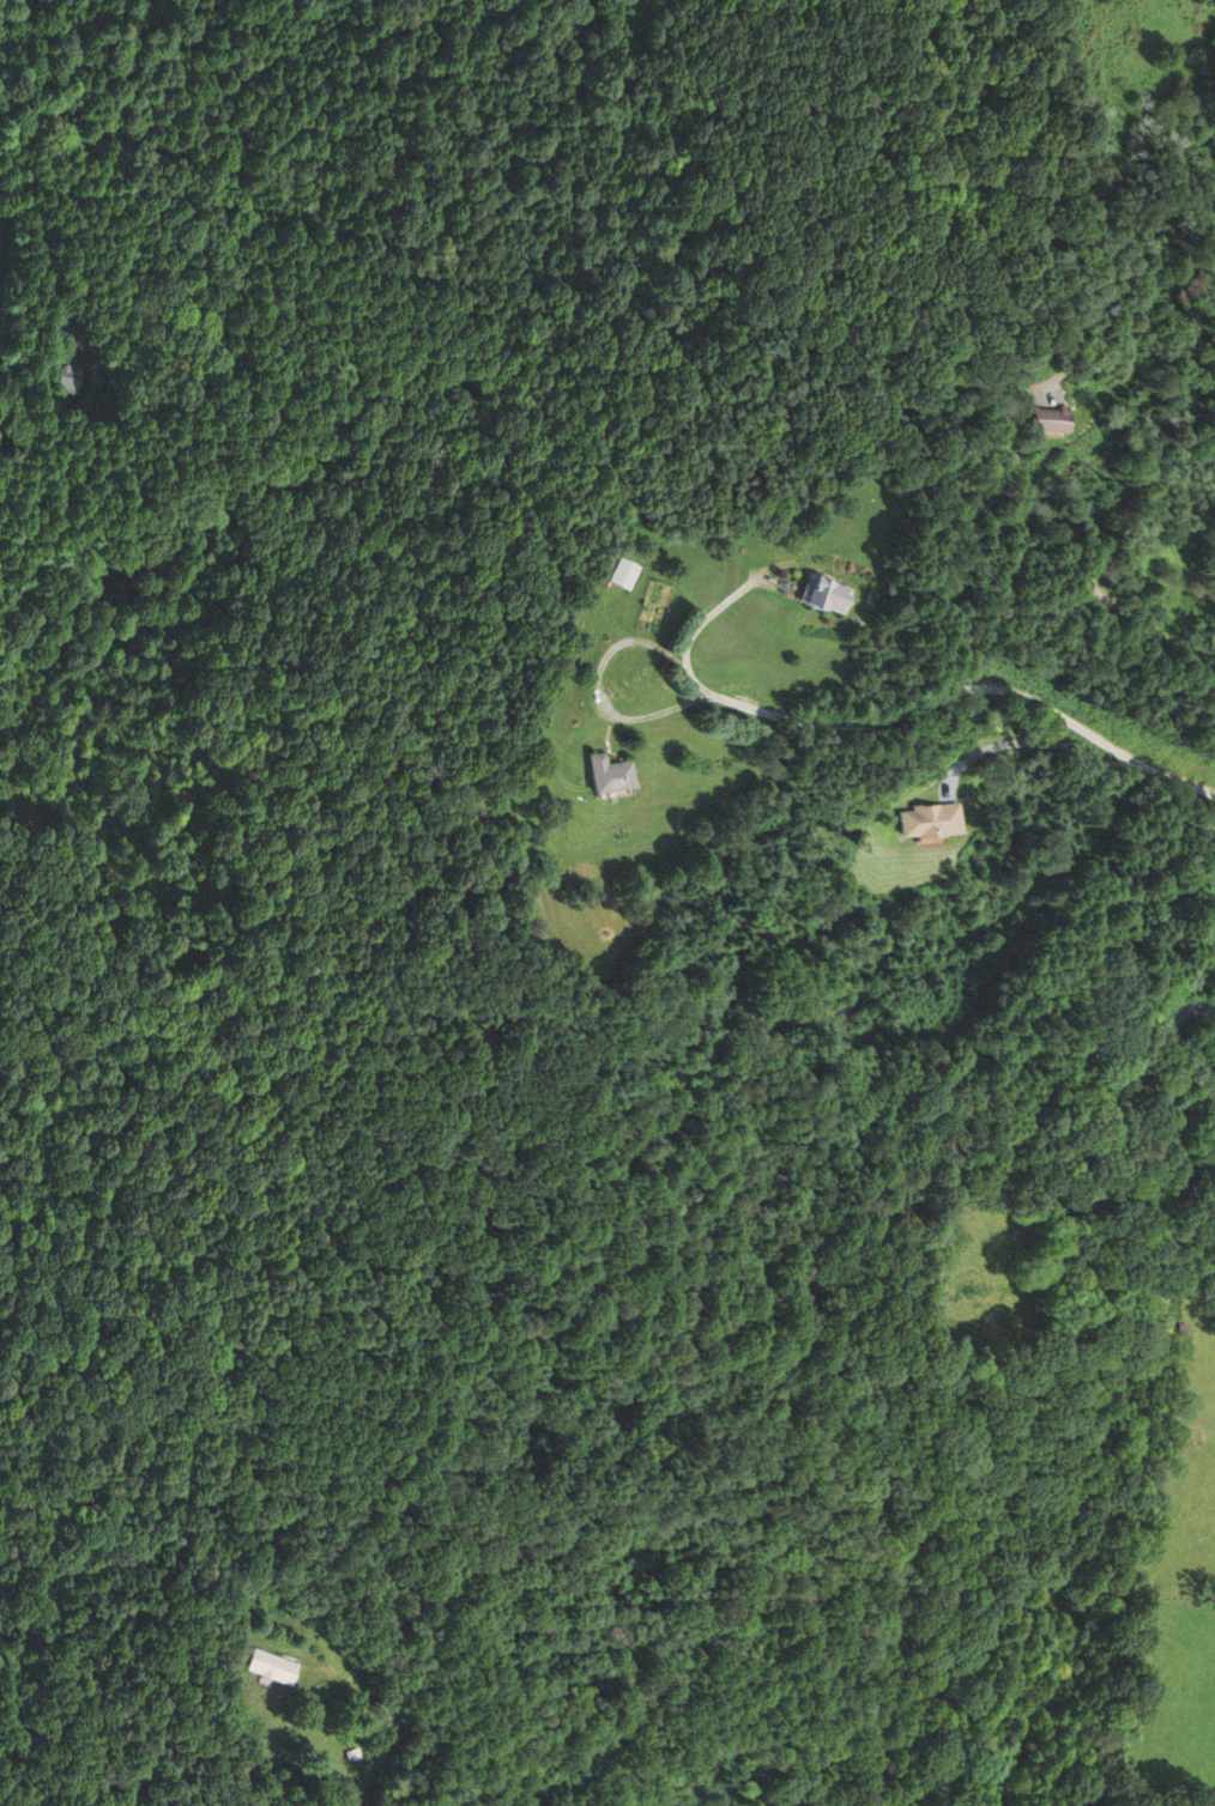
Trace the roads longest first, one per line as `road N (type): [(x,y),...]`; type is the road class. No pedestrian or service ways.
road 1 (residential): [(1214,794),(1010,689),(955,690),(908,713),(853,725),(790,719),(705,690)]
road 2 (residential): [(1214,1092),(1172,1030),(1181,1008),(1214,1011)]

